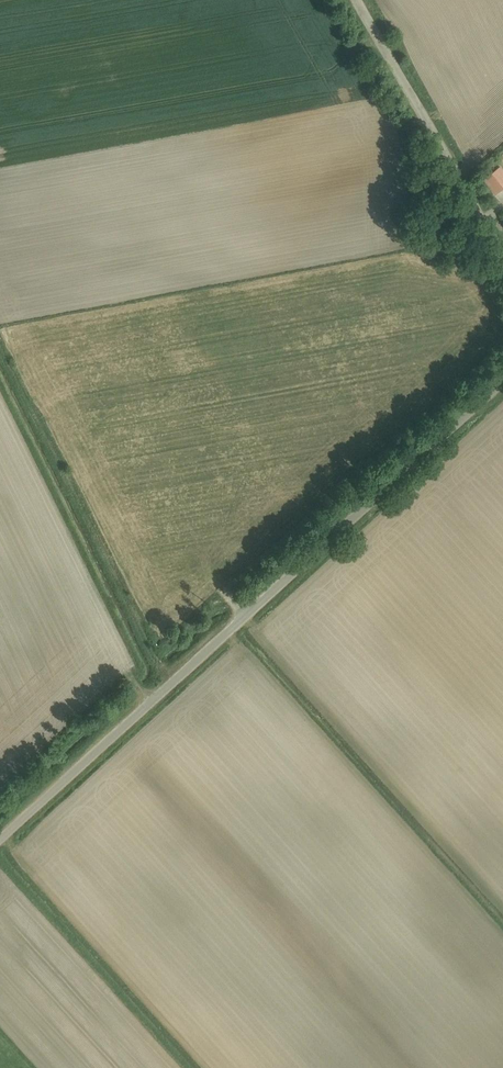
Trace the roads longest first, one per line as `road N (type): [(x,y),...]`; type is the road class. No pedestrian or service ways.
road 1 (unclassified): [(0,842),(502,381)]

